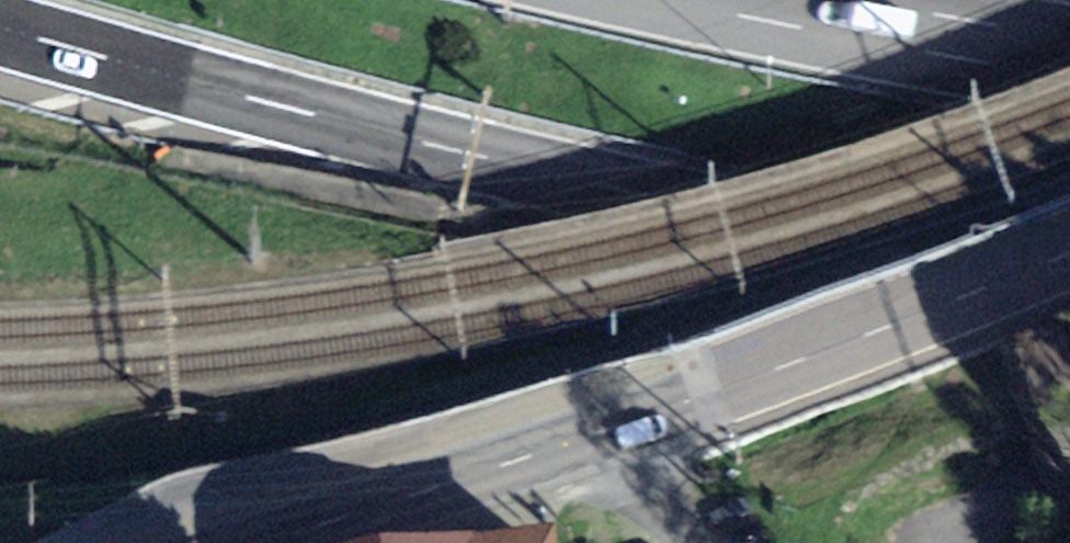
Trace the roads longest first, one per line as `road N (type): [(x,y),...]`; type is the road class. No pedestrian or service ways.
road 1 (motorway): [(0,31),(190,87),(645,195),(1069,255)]
road 2 (primary): [(1069,255),(739,386),(239,542)]
road 3 (motorway): [(1069,58),(760,0)]

